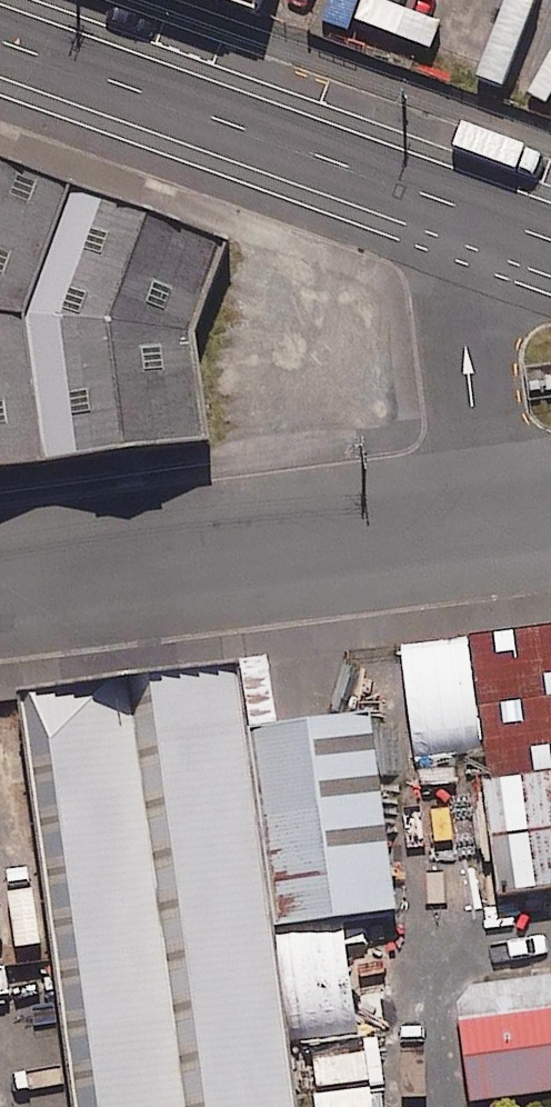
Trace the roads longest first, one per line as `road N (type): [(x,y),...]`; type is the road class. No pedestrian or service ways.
road 1 (unclassified): [(485,519),(0,580)]
road 2 (unclassified): [(0,41),(452,202)]
road 3 (unclassified): [(485,519),(452,202)]

